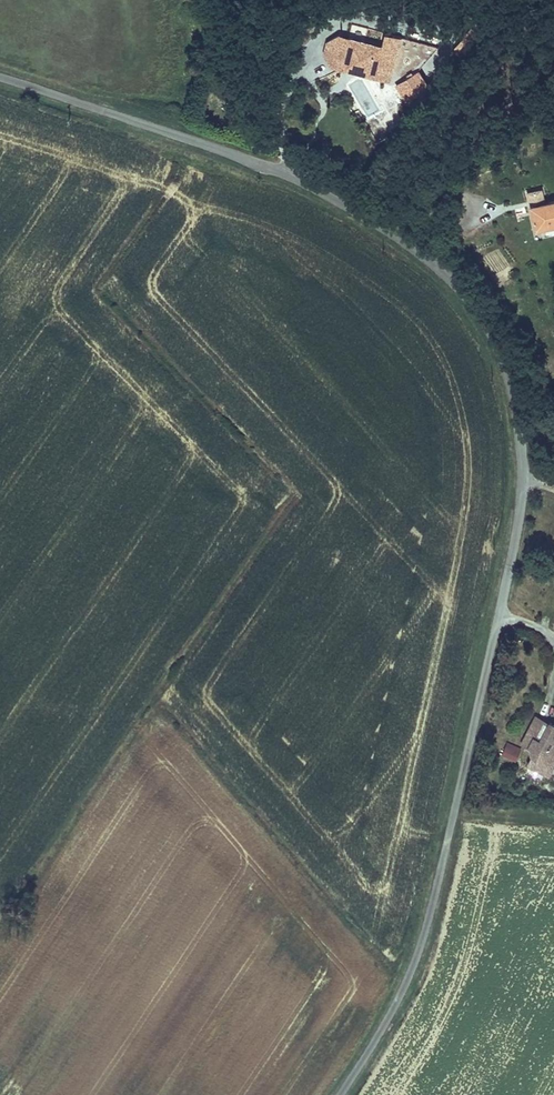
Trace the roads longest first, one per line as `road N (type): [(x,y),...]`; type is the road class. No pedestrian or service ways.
road 1 (unclassified): [(0,78),(282,173),(389,231),(468,301),(512,390),(521,481),(514,544),(437,883),(407,979),(339,1094)]

